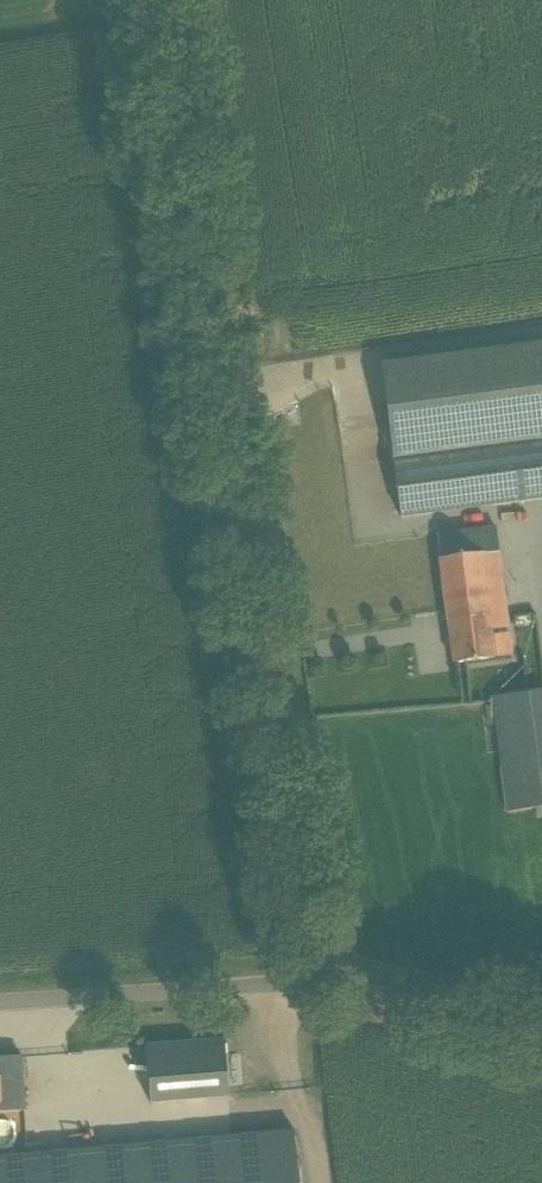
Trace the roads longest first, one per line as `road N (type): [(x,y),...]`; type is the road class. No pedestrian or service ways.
road 1 (unclassified): [(318,984),(158,0)]
road 2 (unclassified): [(0,1003),(318,984)]
road 3 (unclassified): [(541,1036),(318,984)]

